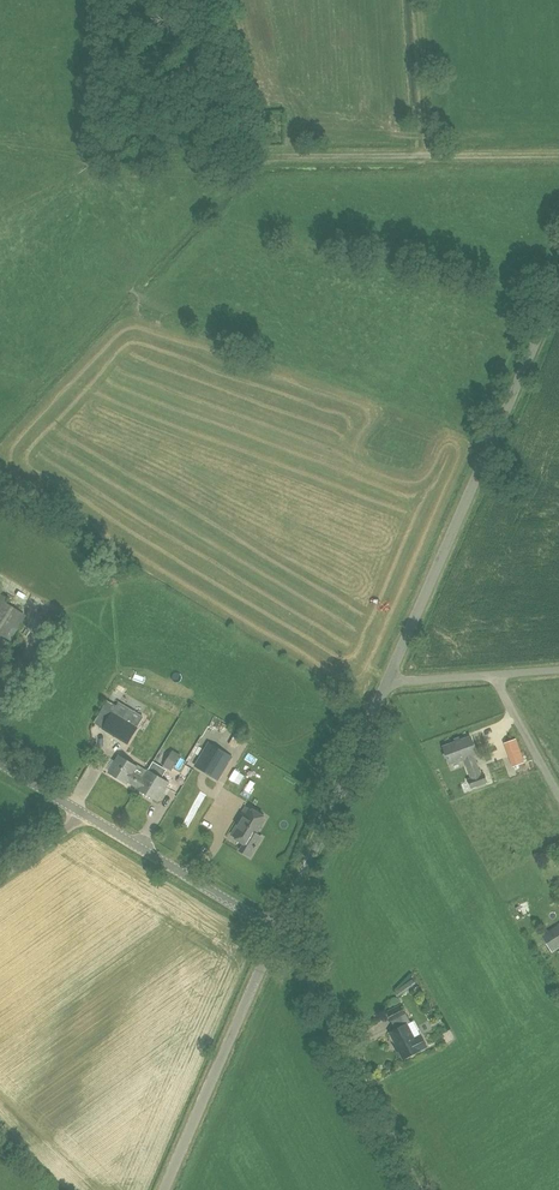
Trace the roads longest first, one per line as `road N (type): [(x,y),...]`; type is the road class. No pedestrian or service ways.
road 1 (unclassified): [(386,683),(558,285)]
road 2 (unclassified): [(277,933),(0,765)]
road 3 (unclassified): [(418,1189),(301,964),(277,933)]
road 4 (unclassified): [(164,1189),(277,933)]
road 5 (unclassified): [(277,933),(386,683)]
road 6 (unclassified): [(386,683),(558,670)]

